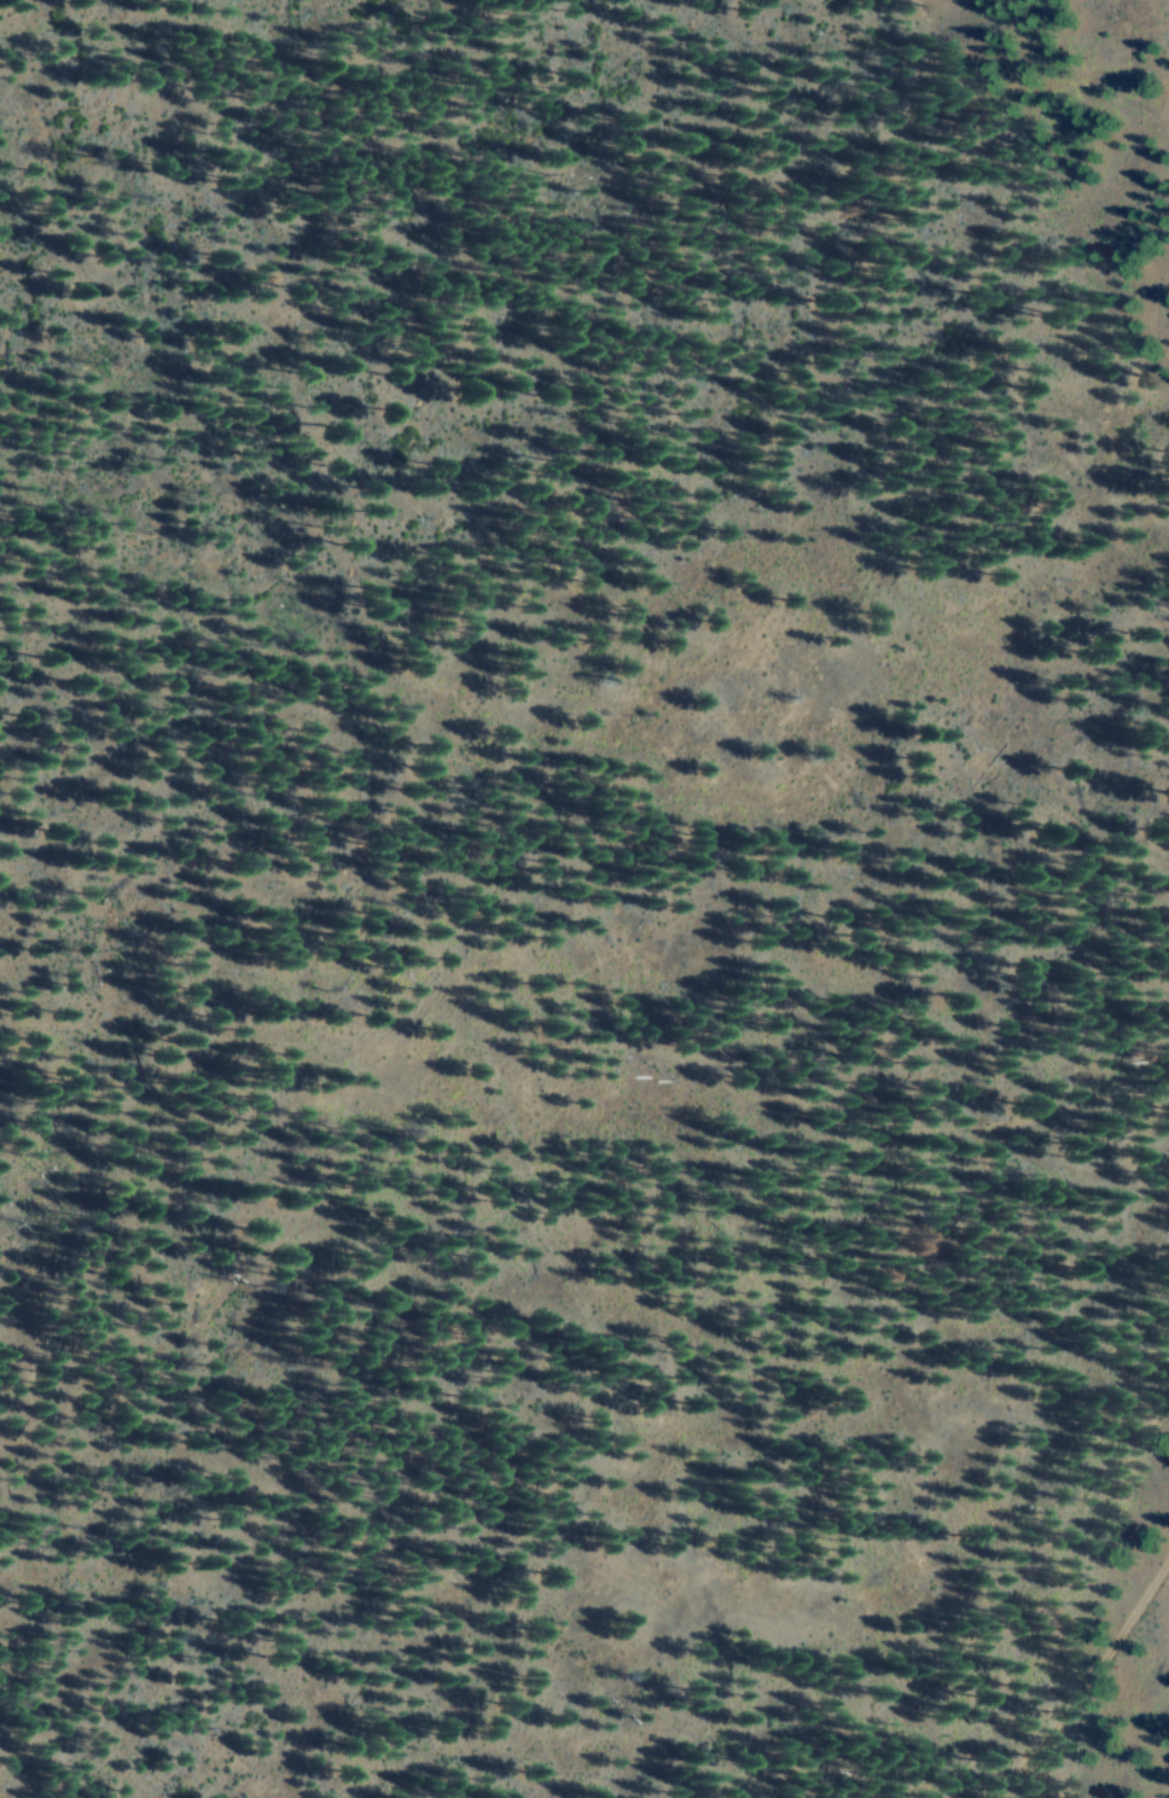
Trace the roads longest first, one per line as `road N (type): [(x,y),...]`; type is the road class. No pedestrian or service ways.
road 1 (track): [(912,1797),(989,1732),(1081,1634),(1168,1470)]

